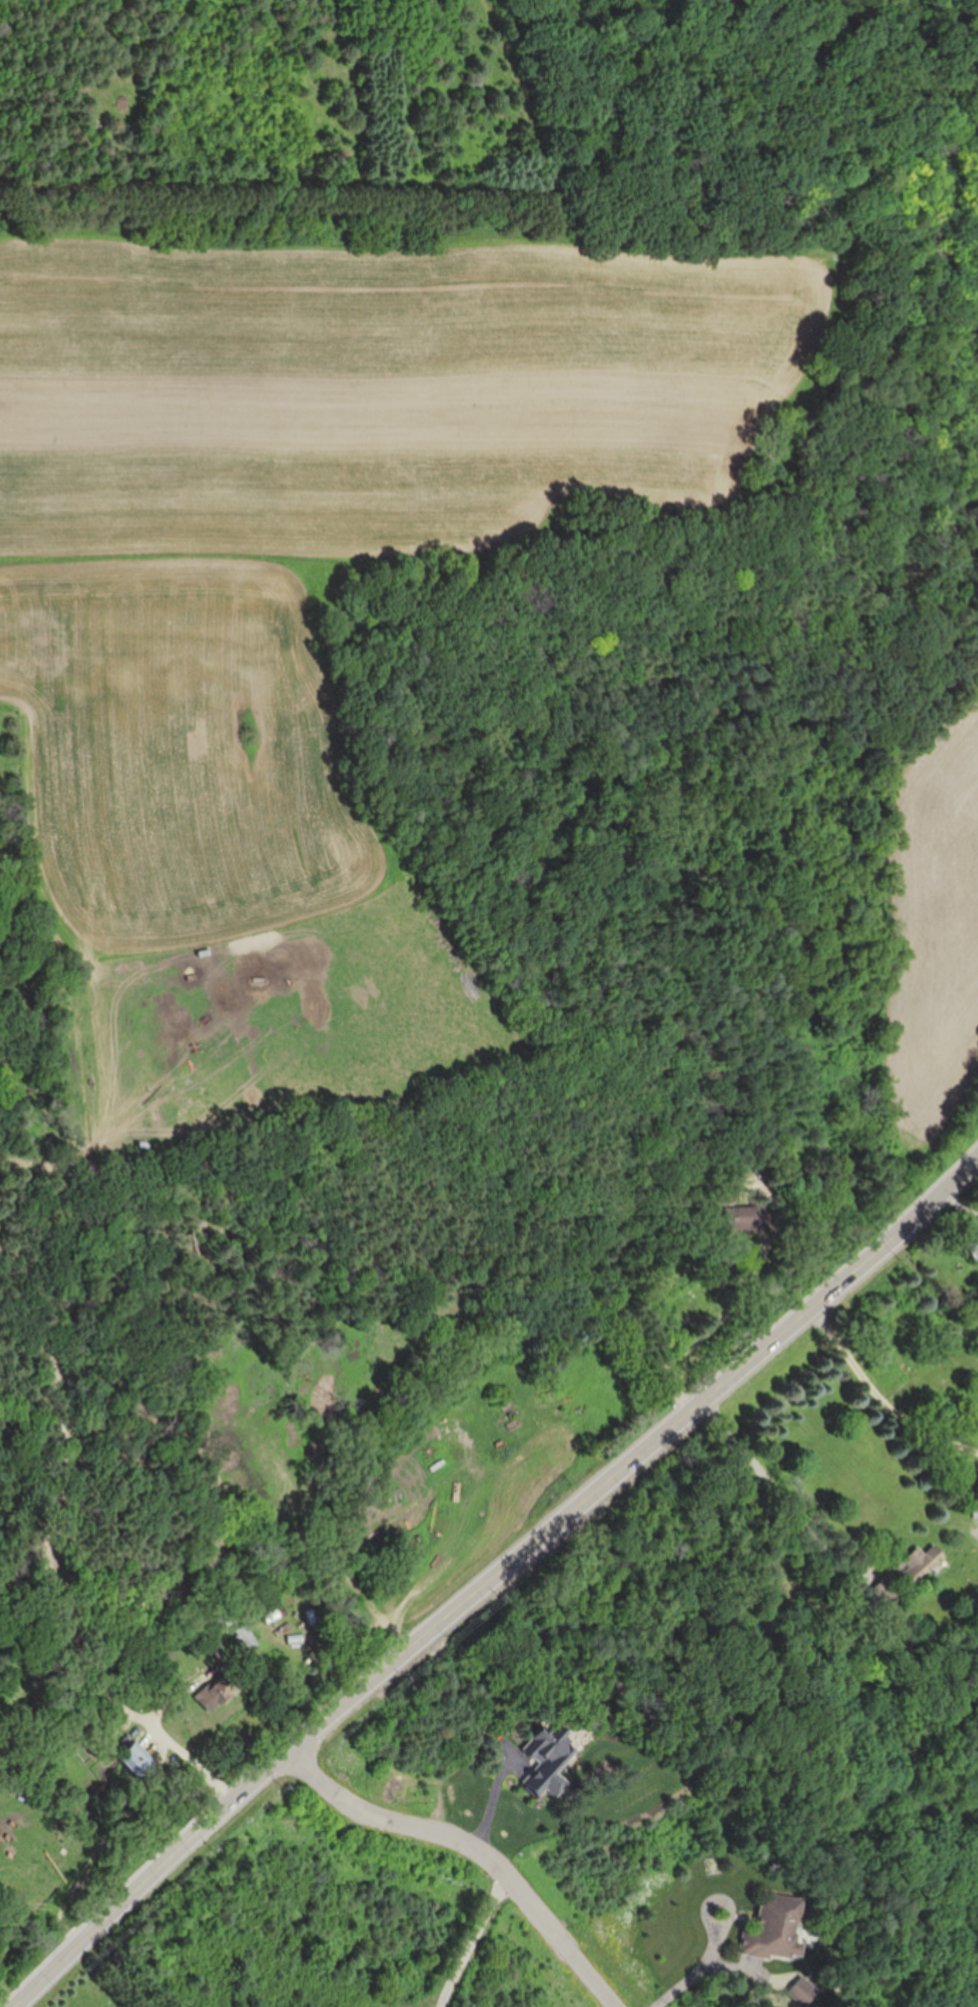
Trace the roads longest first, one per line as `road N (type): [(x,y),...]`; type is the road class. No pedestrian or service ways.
road 1 (secondary): [(21,2006),(260,1781),(701,1390),(887,1237),(977,1146)]
road 2 (residential): [(294,1751),(378,1820),(472,1840),(506,1870),(616,2006)]

